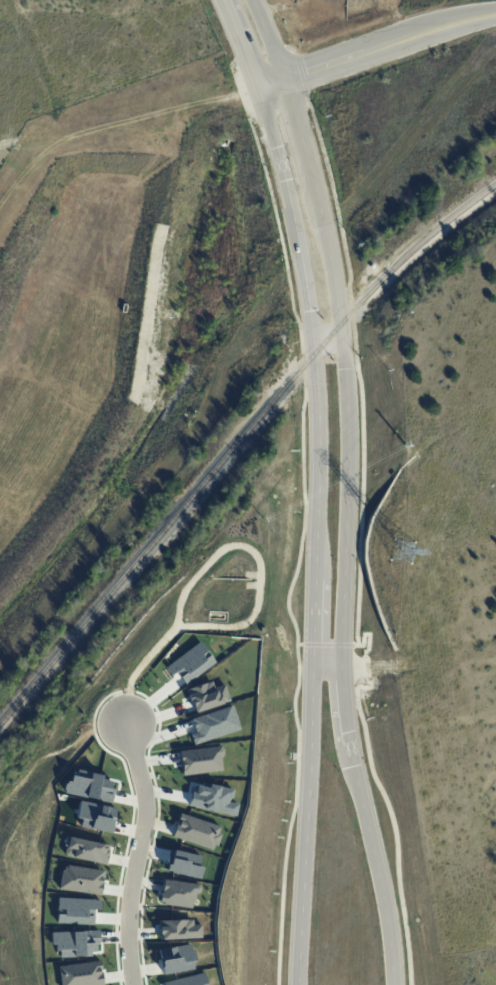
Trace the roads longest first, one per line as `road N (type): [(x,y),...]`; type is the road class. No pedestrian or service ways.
road 1 (secondary): [(260,87),(296,216),(314,353),(313,666),(297,984)]
road 2 (secondary): [(393,984),(392,941),(347,720),(339,325),(326,224)]
road 3 (residential): [(133,984),(128,907),(146,798),(126,723)]
road 4 (secondary): [(288,77),(447,25)]
road 5 (secondary): [(326,224),(288,77)]

